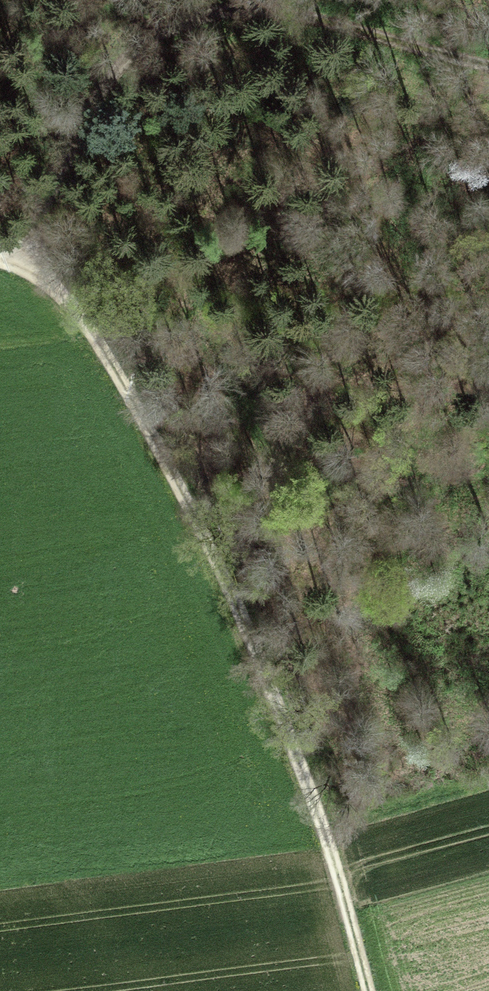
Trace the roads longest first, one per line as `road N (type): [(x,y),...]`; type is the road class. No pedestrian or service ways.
road 1 (track): [(320,823),(84,317),(0,259)]
road 2 (track): [(488,71),(304,18),(245,10),(169,25),(110,72),(17,271)]
road 3 (track): [(320,823),(365,990)]

